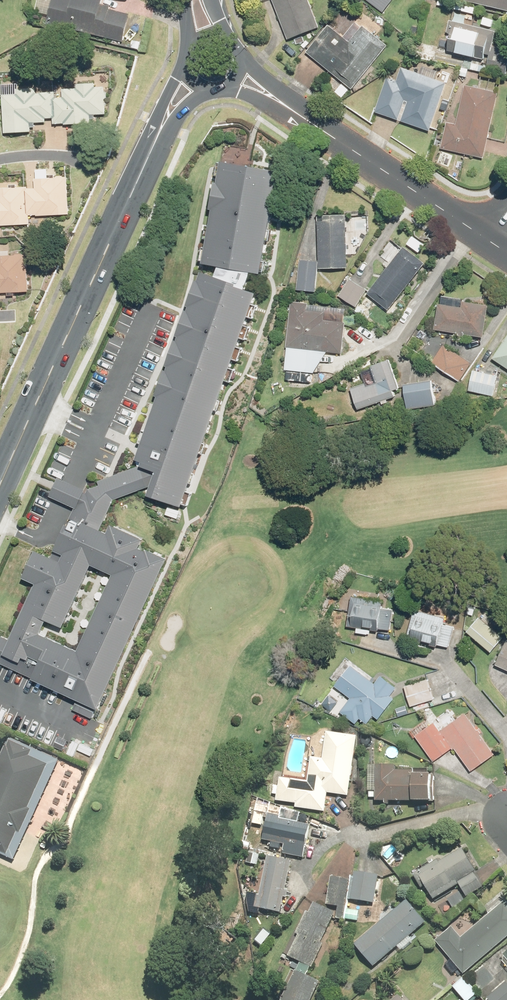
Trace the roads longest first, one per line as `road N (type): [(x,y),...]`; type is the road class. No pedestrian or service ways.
road 1 (tertiary): [(153,147),(0,479)]
road 2 (tertiary): [(303,117),(504,250)]

